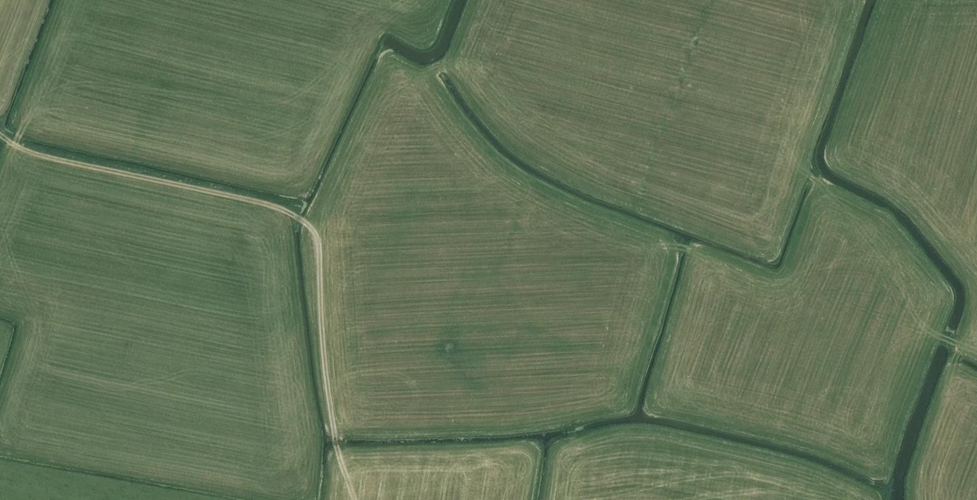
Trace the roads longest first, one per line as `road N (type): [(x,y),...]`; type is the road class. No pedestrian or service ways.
road 1 (track): [(355,499),(336,443),(319,251),(310,226),(265,204),(46,157),(0,134)]

